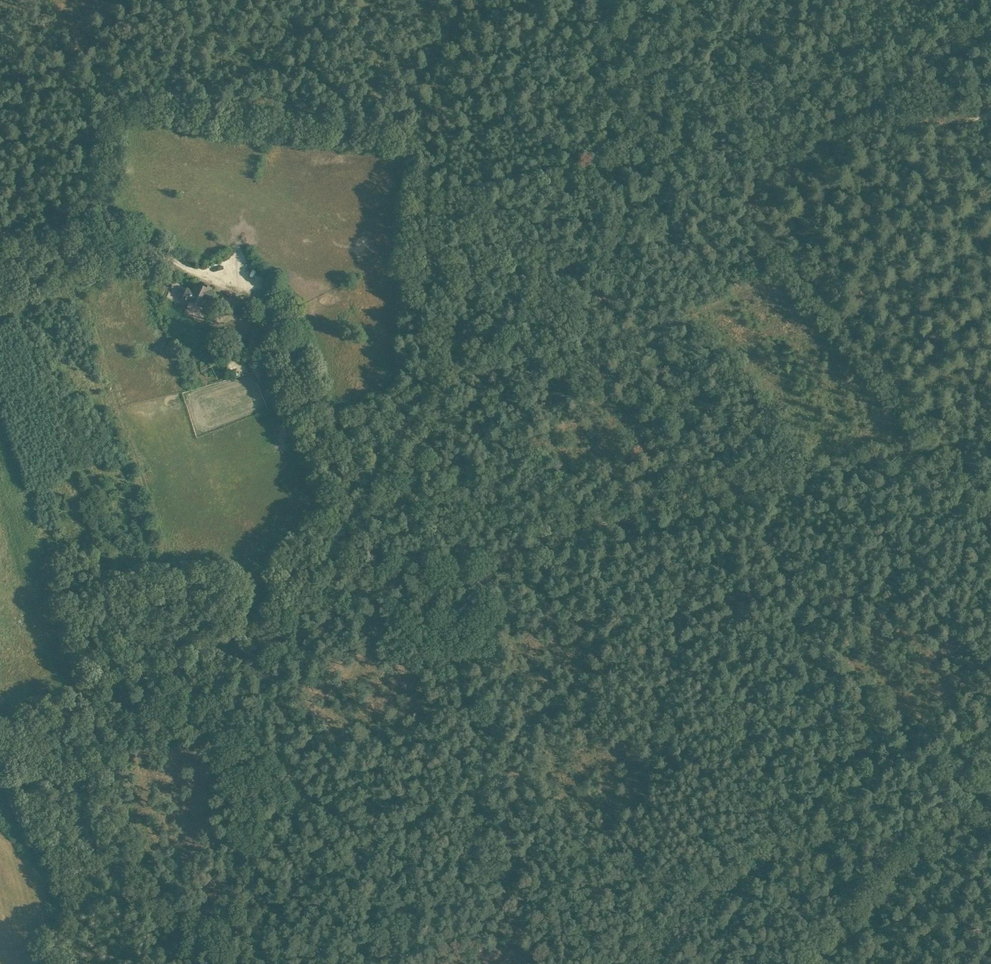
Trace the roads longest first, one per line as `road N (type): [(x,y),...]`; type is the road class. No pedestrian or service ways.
road 1 (track): [(396,585),(282,340),(247,296),(123,237),(0,252)]
road 2 (track): [(952,445),(630,516),(396,585)]
road 3 (track): [(396,585),(293,624),(218,639),(155,676),(76,691),(0,718)]
road 4 (track): [(891,892),(990,782)]

